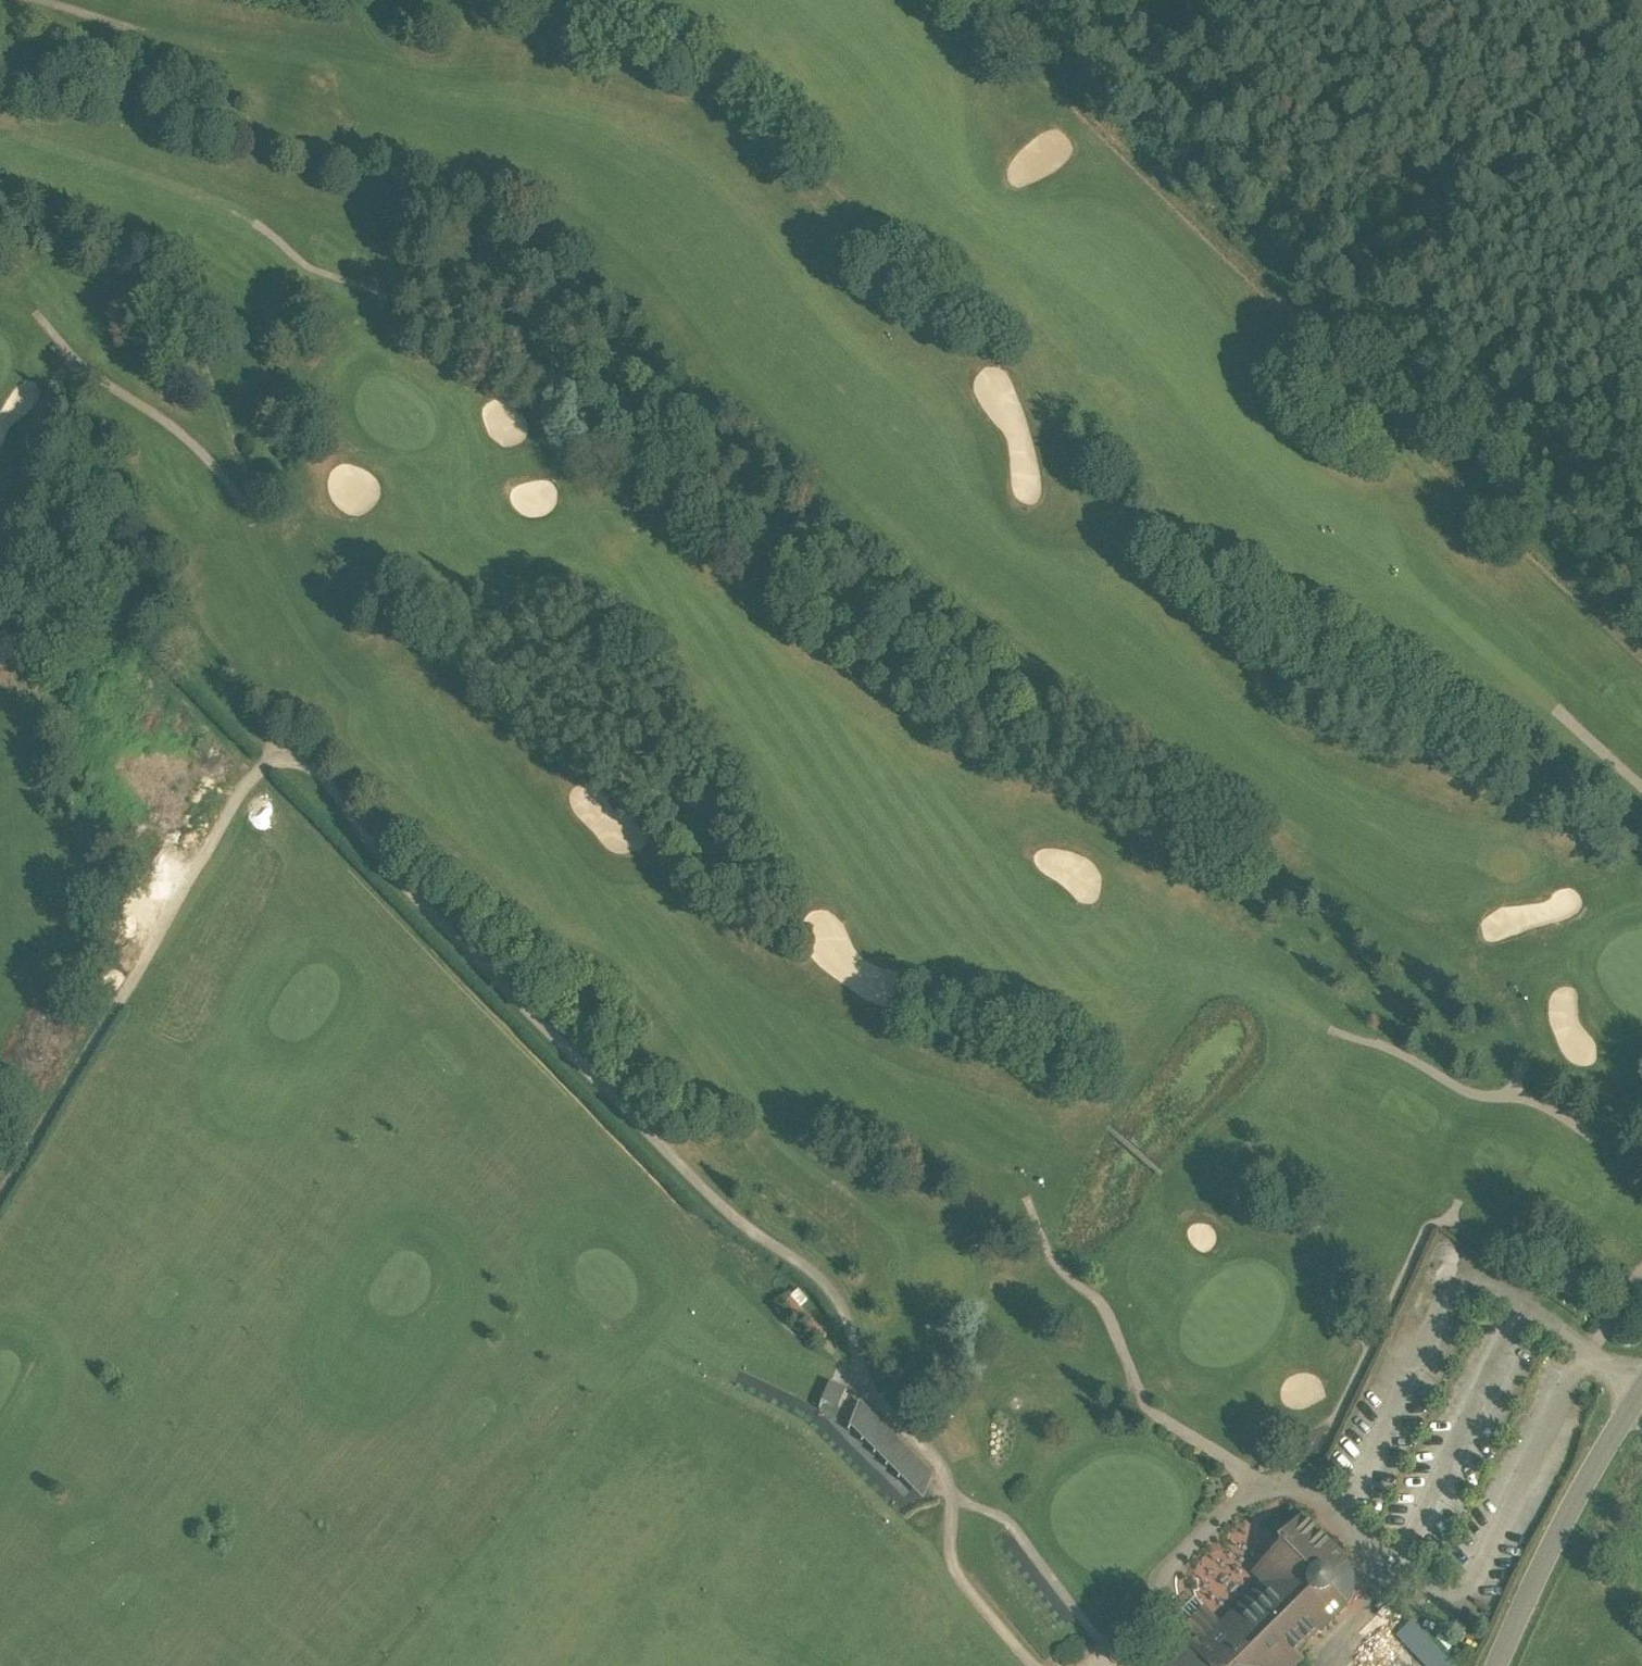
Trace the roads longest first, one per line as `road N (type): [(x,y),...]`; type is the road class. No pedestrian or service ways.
road 1 (track): [(1641,643),(991,0)]
road 2 (secondary): [(1641,1392),(1605,1450),(1499,1665)]

